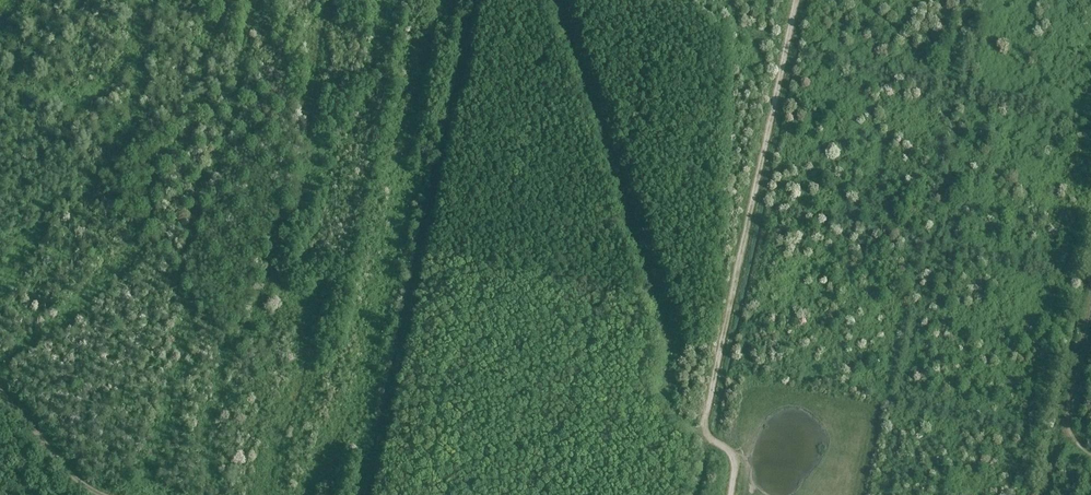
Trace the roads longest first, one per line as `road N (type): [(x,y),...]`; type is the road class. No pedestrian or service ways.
road 1 (track): [(731,494),(734,459),(704,422),(796,0)]

